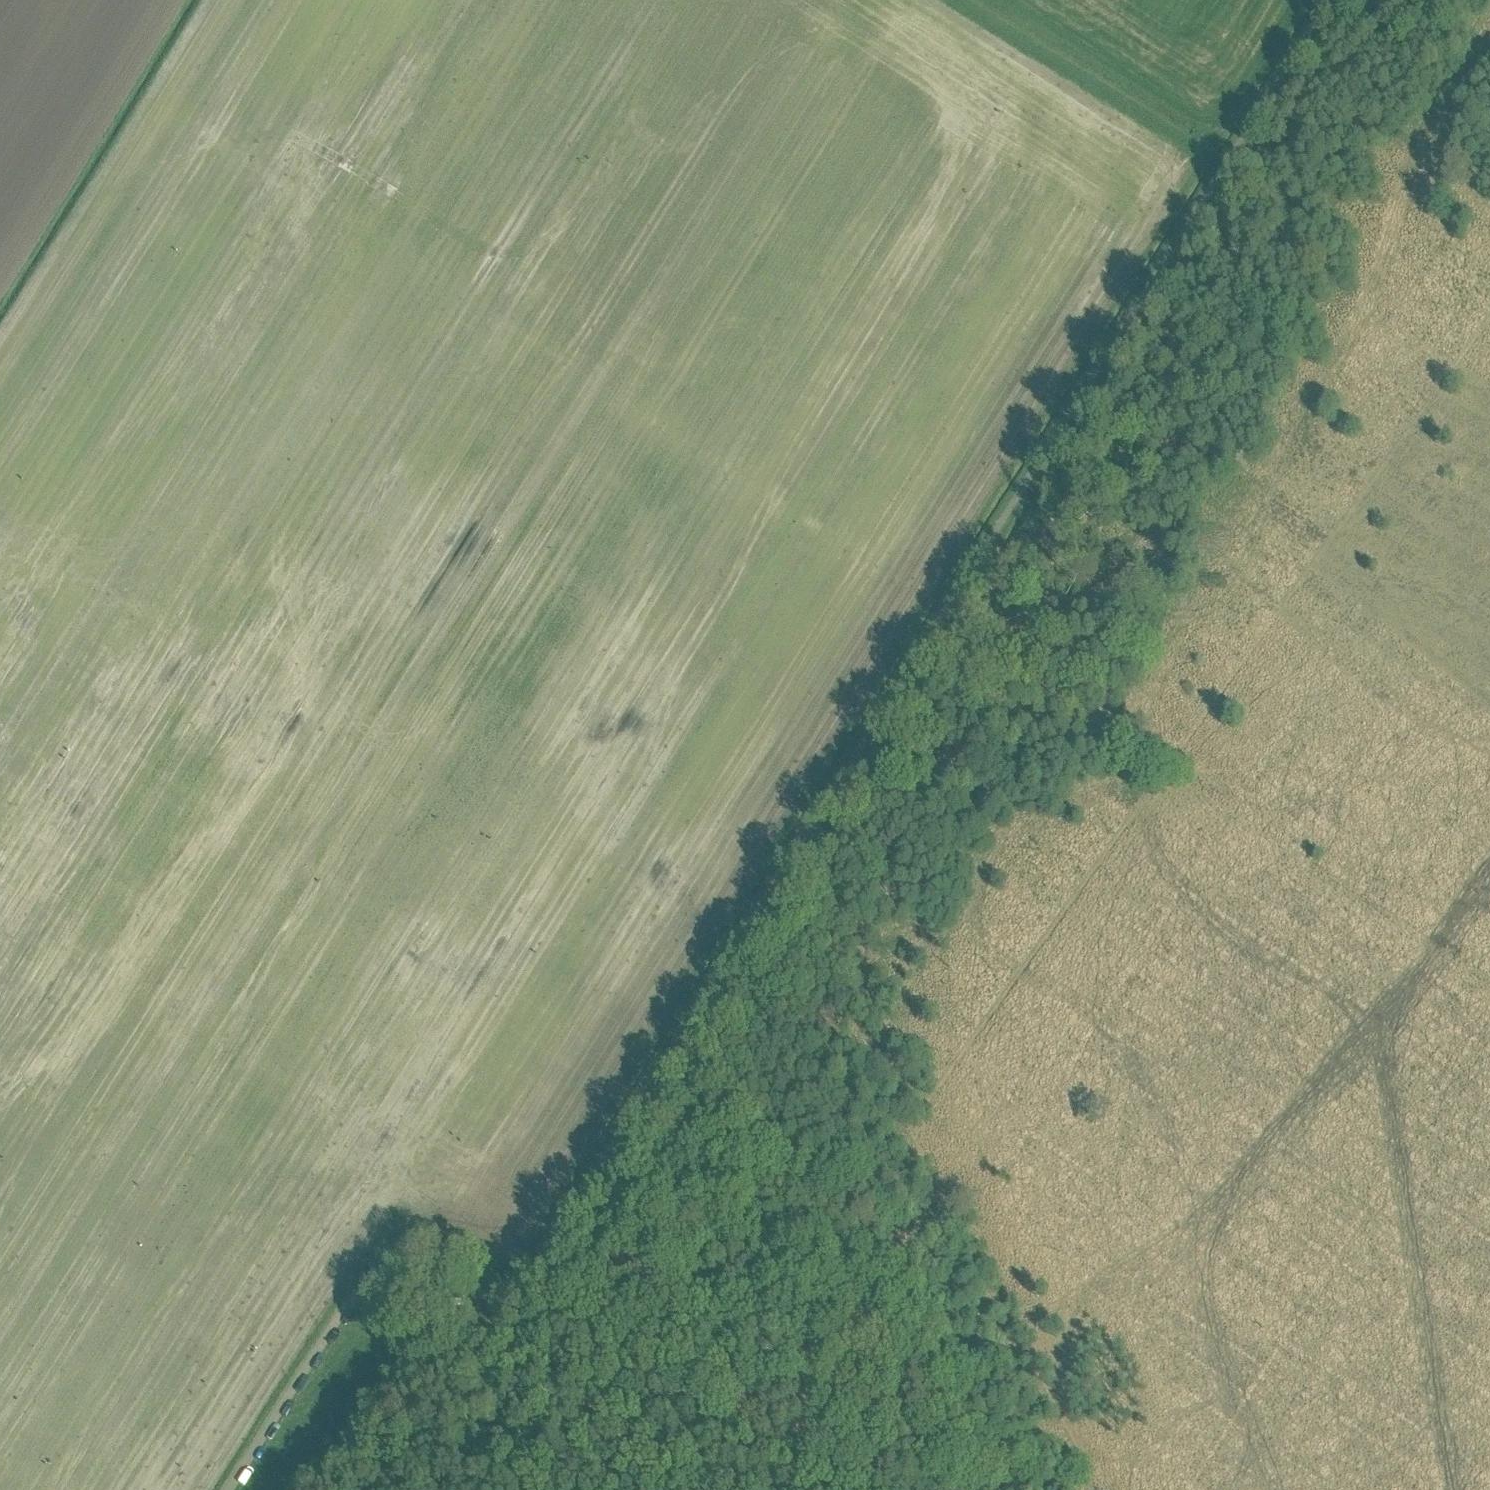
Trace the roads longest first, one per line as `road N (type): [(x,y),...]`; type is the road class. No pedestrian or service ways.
road 1 (unclassified): [(488,1296),(373,1289),(357,1296),(229,1489)]

